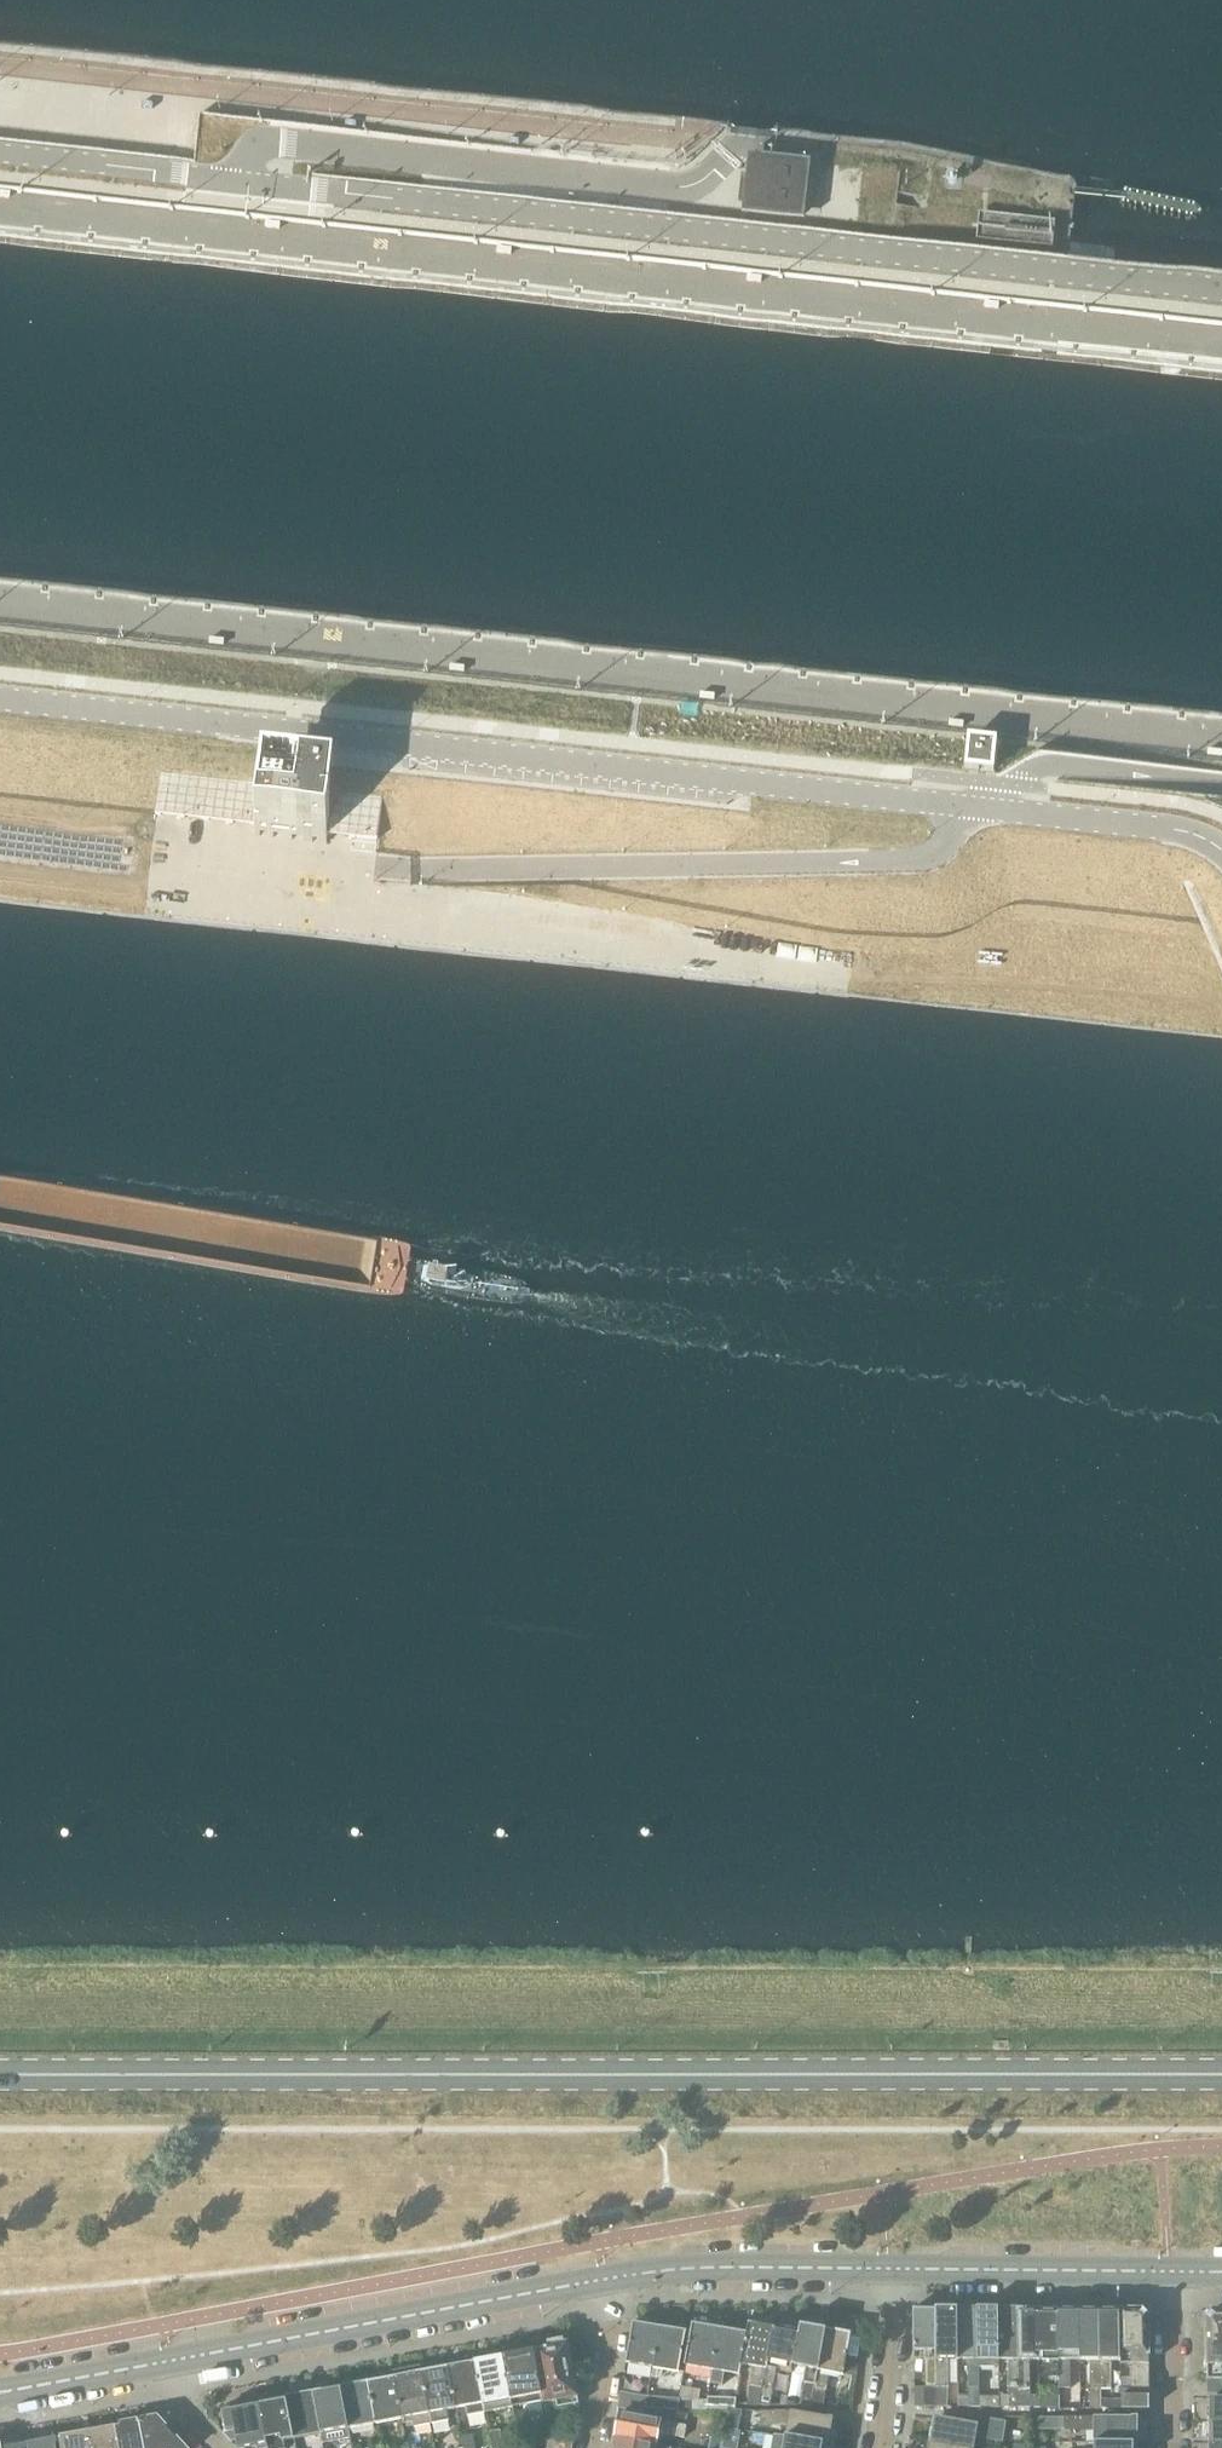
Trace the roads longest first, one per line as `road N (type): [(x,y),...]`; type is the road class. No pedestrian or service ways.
road 1 (tertiary): [(1221,847),(1172,822),(0,689)]
road 2 (tertiary): [(240,183),(1221,291)]
road 3 (secondary): [(1221,2075),(329,2075)]
road 4 (tertiary): [(240,183),(250,158),(276,143),(678,191),(699,186),(754,133),(768,0)]
road 5 (tertiary): [(176,2359),(608,2281)]
road 6 (secondary): [(0,2075),(329,2075)]
road 7 (tertiary): [(608,2281),(699,2265),(893,2267)]
road 8 (tertiary): [(893,2267),(1172,2272)]
road 9 (tertiary): [(0,157),(240,183)]
road 10 (residential): [(879,2447),(893,2267)]
road 11 (tertiary): [(0,2390),(176,2359)]
road 12 (residential): [(1171,2447),(1172,2272)]
road 13 (residential): [(590,2447),(614,2320),(608,2281)]

